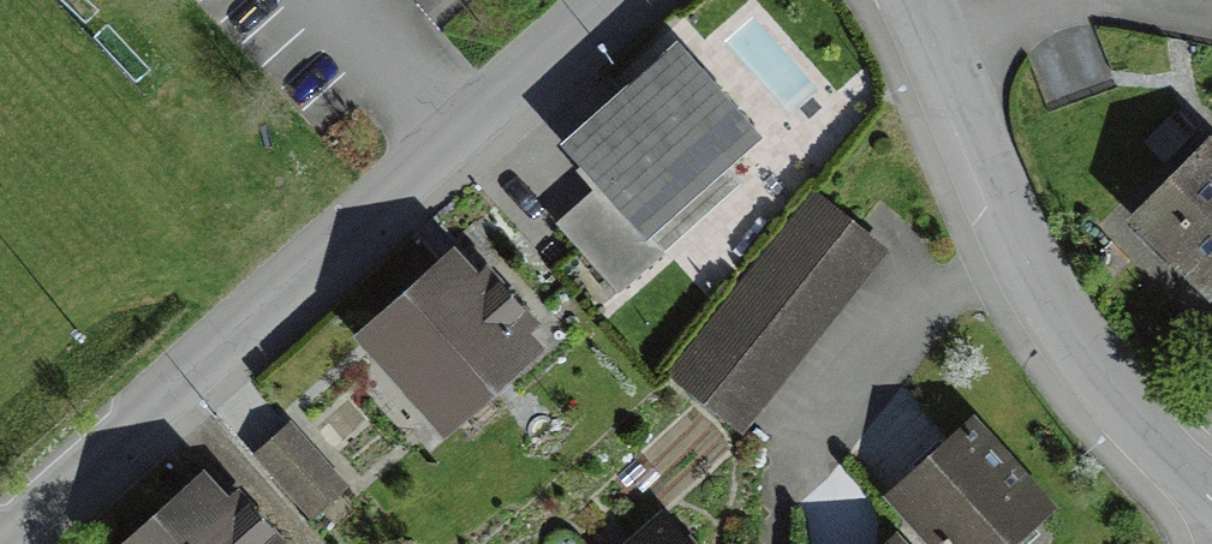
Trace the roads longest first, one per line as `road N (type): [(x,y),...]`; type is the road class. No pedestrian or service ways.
road 1 (residential): [(666,0),(39,543)]
road 2 (residential): [(912,0),(1040,294),(1211,500)]

